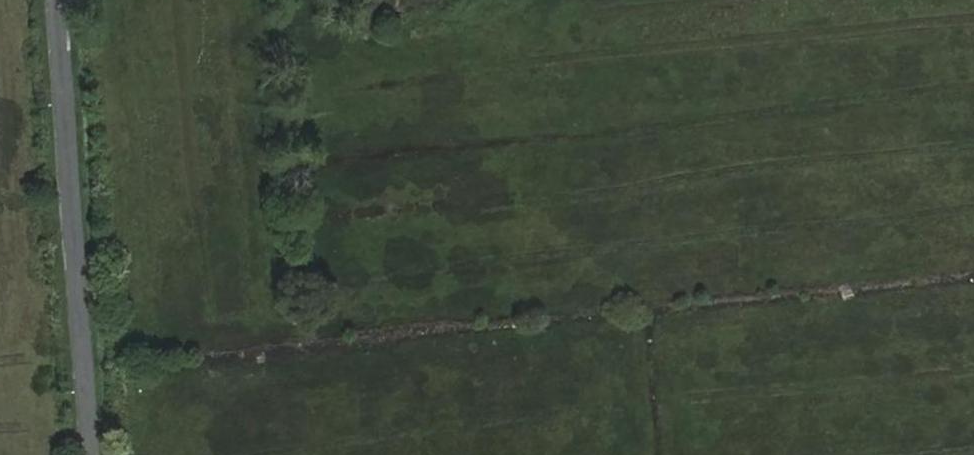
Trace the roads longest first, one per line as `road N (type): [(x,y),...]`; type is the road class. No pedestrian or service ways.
road 1 (residential): [(95,454),(73,0)]

